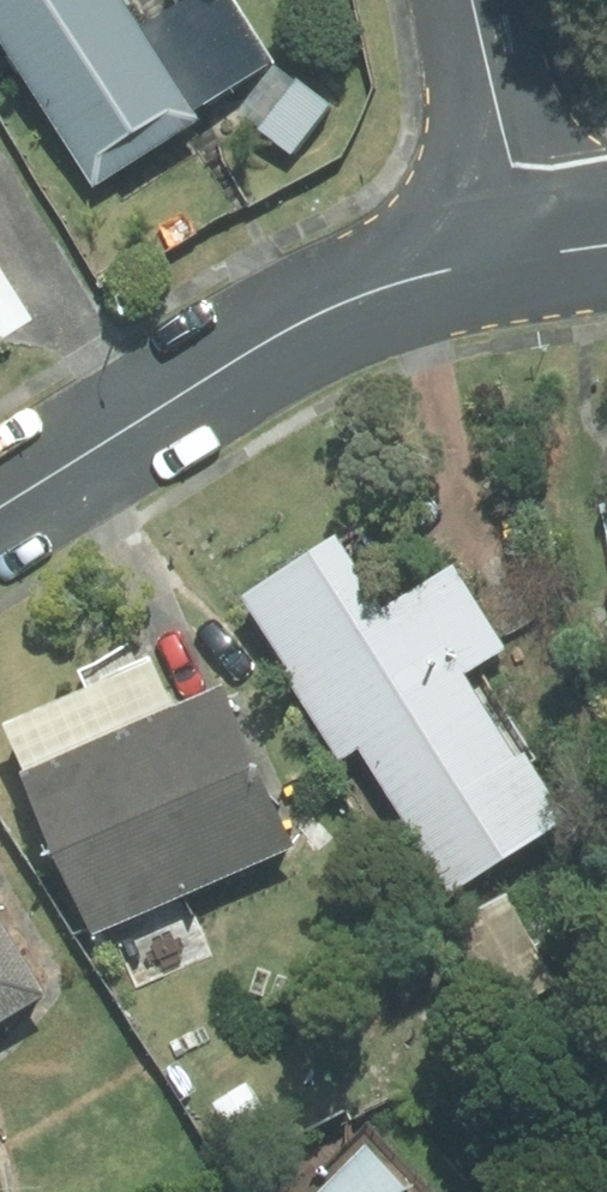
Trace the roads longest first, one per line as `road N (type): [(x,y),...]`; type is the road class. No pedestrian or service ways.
road 1 (residential): [(0,501),(187,379),(505,240)]
road 2 (residential): [(505,240),(460,0)]

